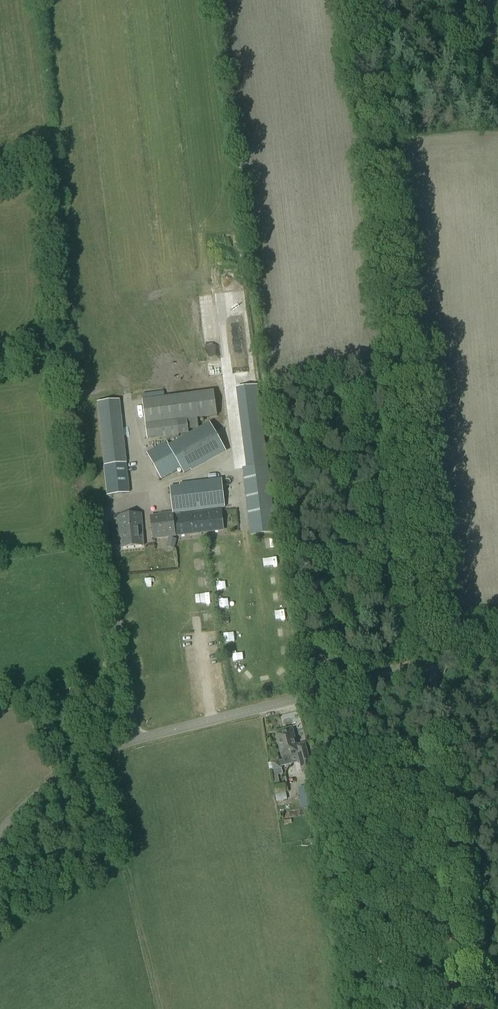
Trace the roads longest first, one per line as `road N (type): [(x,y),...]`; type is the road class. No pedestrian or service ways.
road 1 (unclassified): [(0,833),(64,769),(96,752),(497,640)]
road 2 (track): [(465,1008),(442,749)]
road 3 (track): [(442,749),(330,786),(289,776)]

